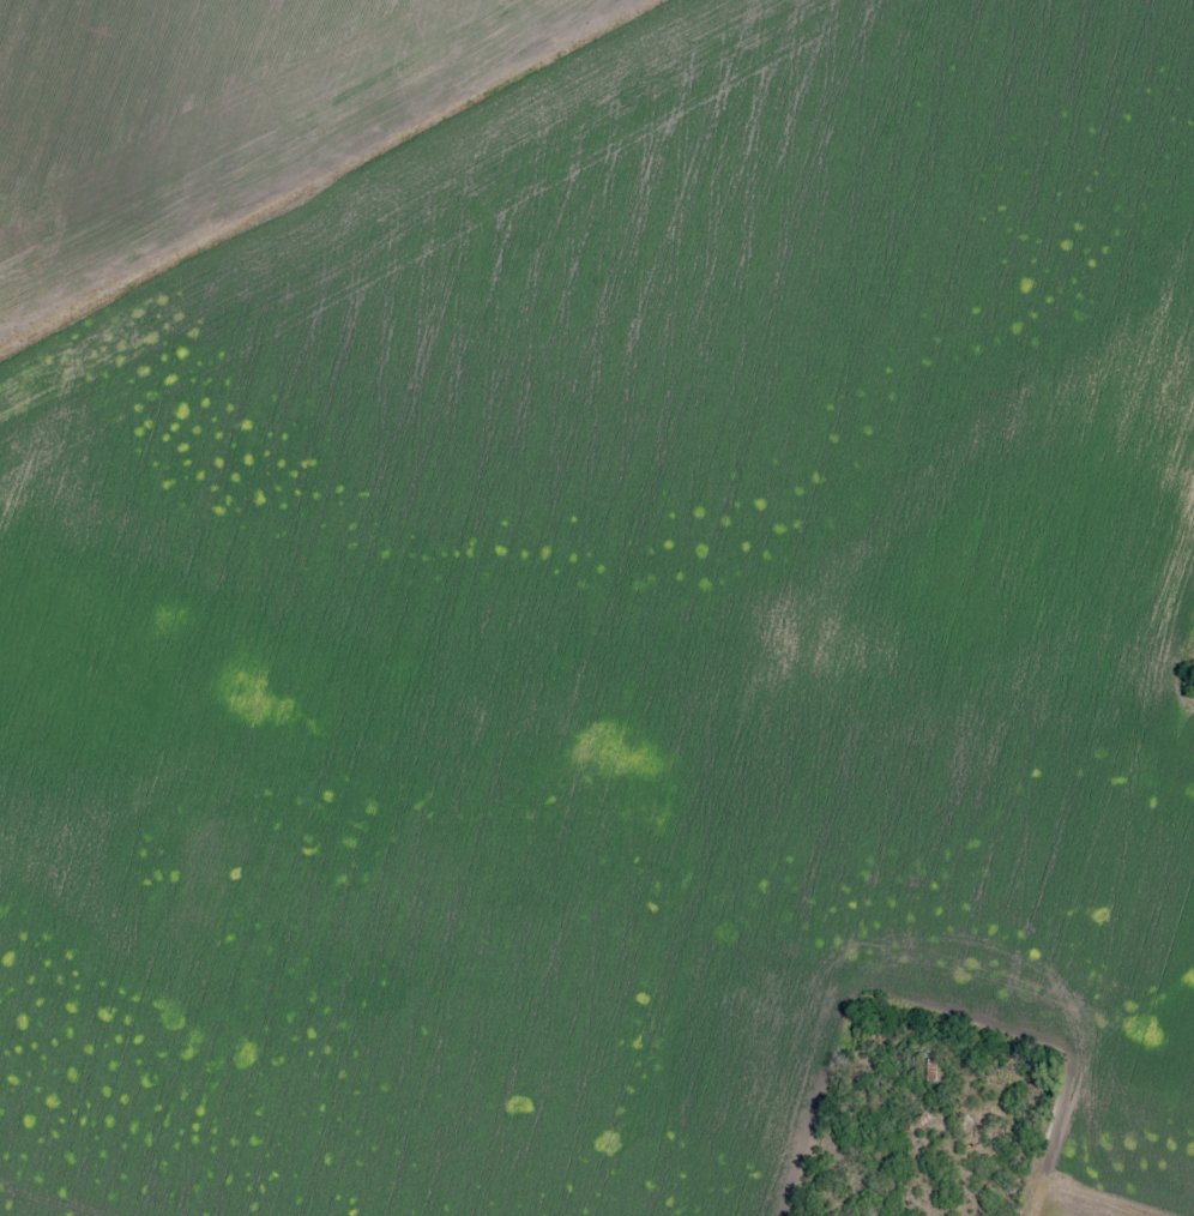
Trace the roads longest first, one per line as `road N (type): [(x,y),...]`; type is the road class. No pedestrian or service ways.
road 1 (track): [(1041,1215),(1193,787)]

